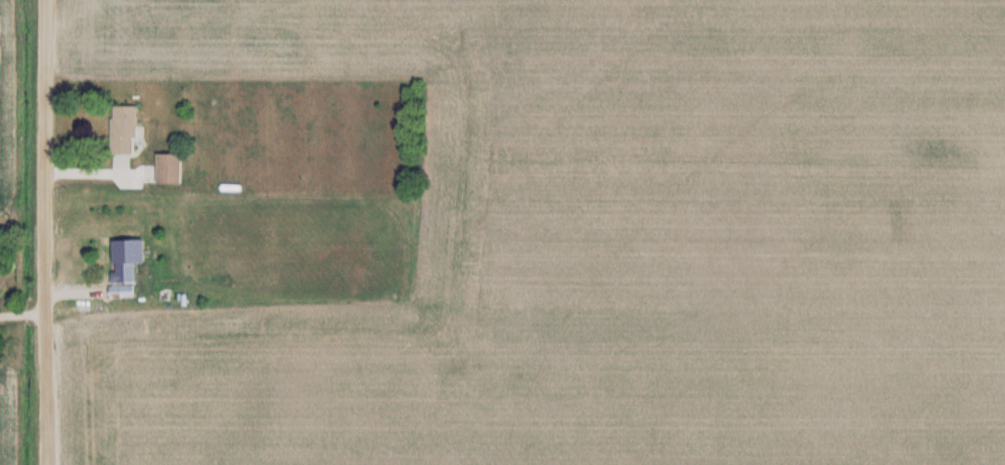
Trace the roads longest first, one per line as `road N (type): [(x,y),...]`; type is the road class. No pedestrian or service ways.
road 1 (residential): [(45,464),(46,0)]

